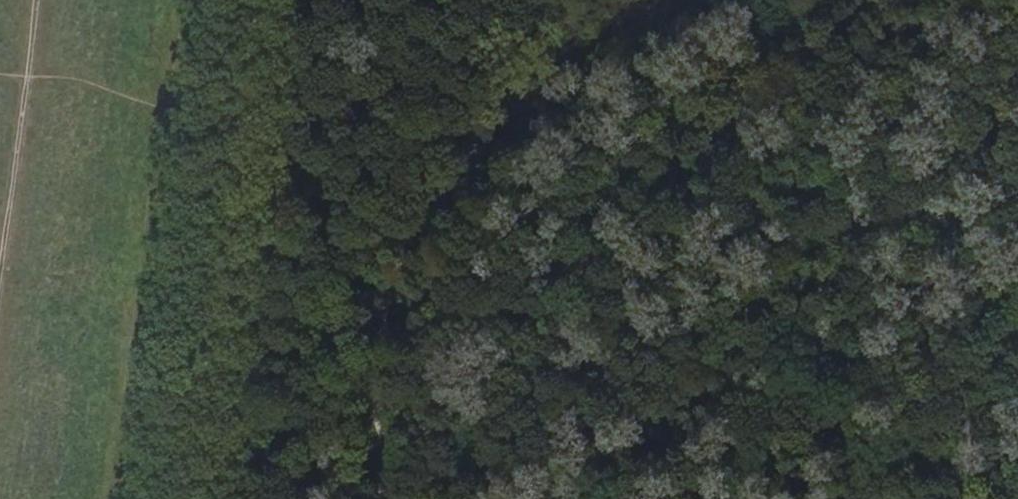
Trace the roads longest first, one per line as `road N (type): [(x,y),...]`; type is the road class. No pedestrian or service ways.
road 1 (track): [(251,0),(180,498)]

